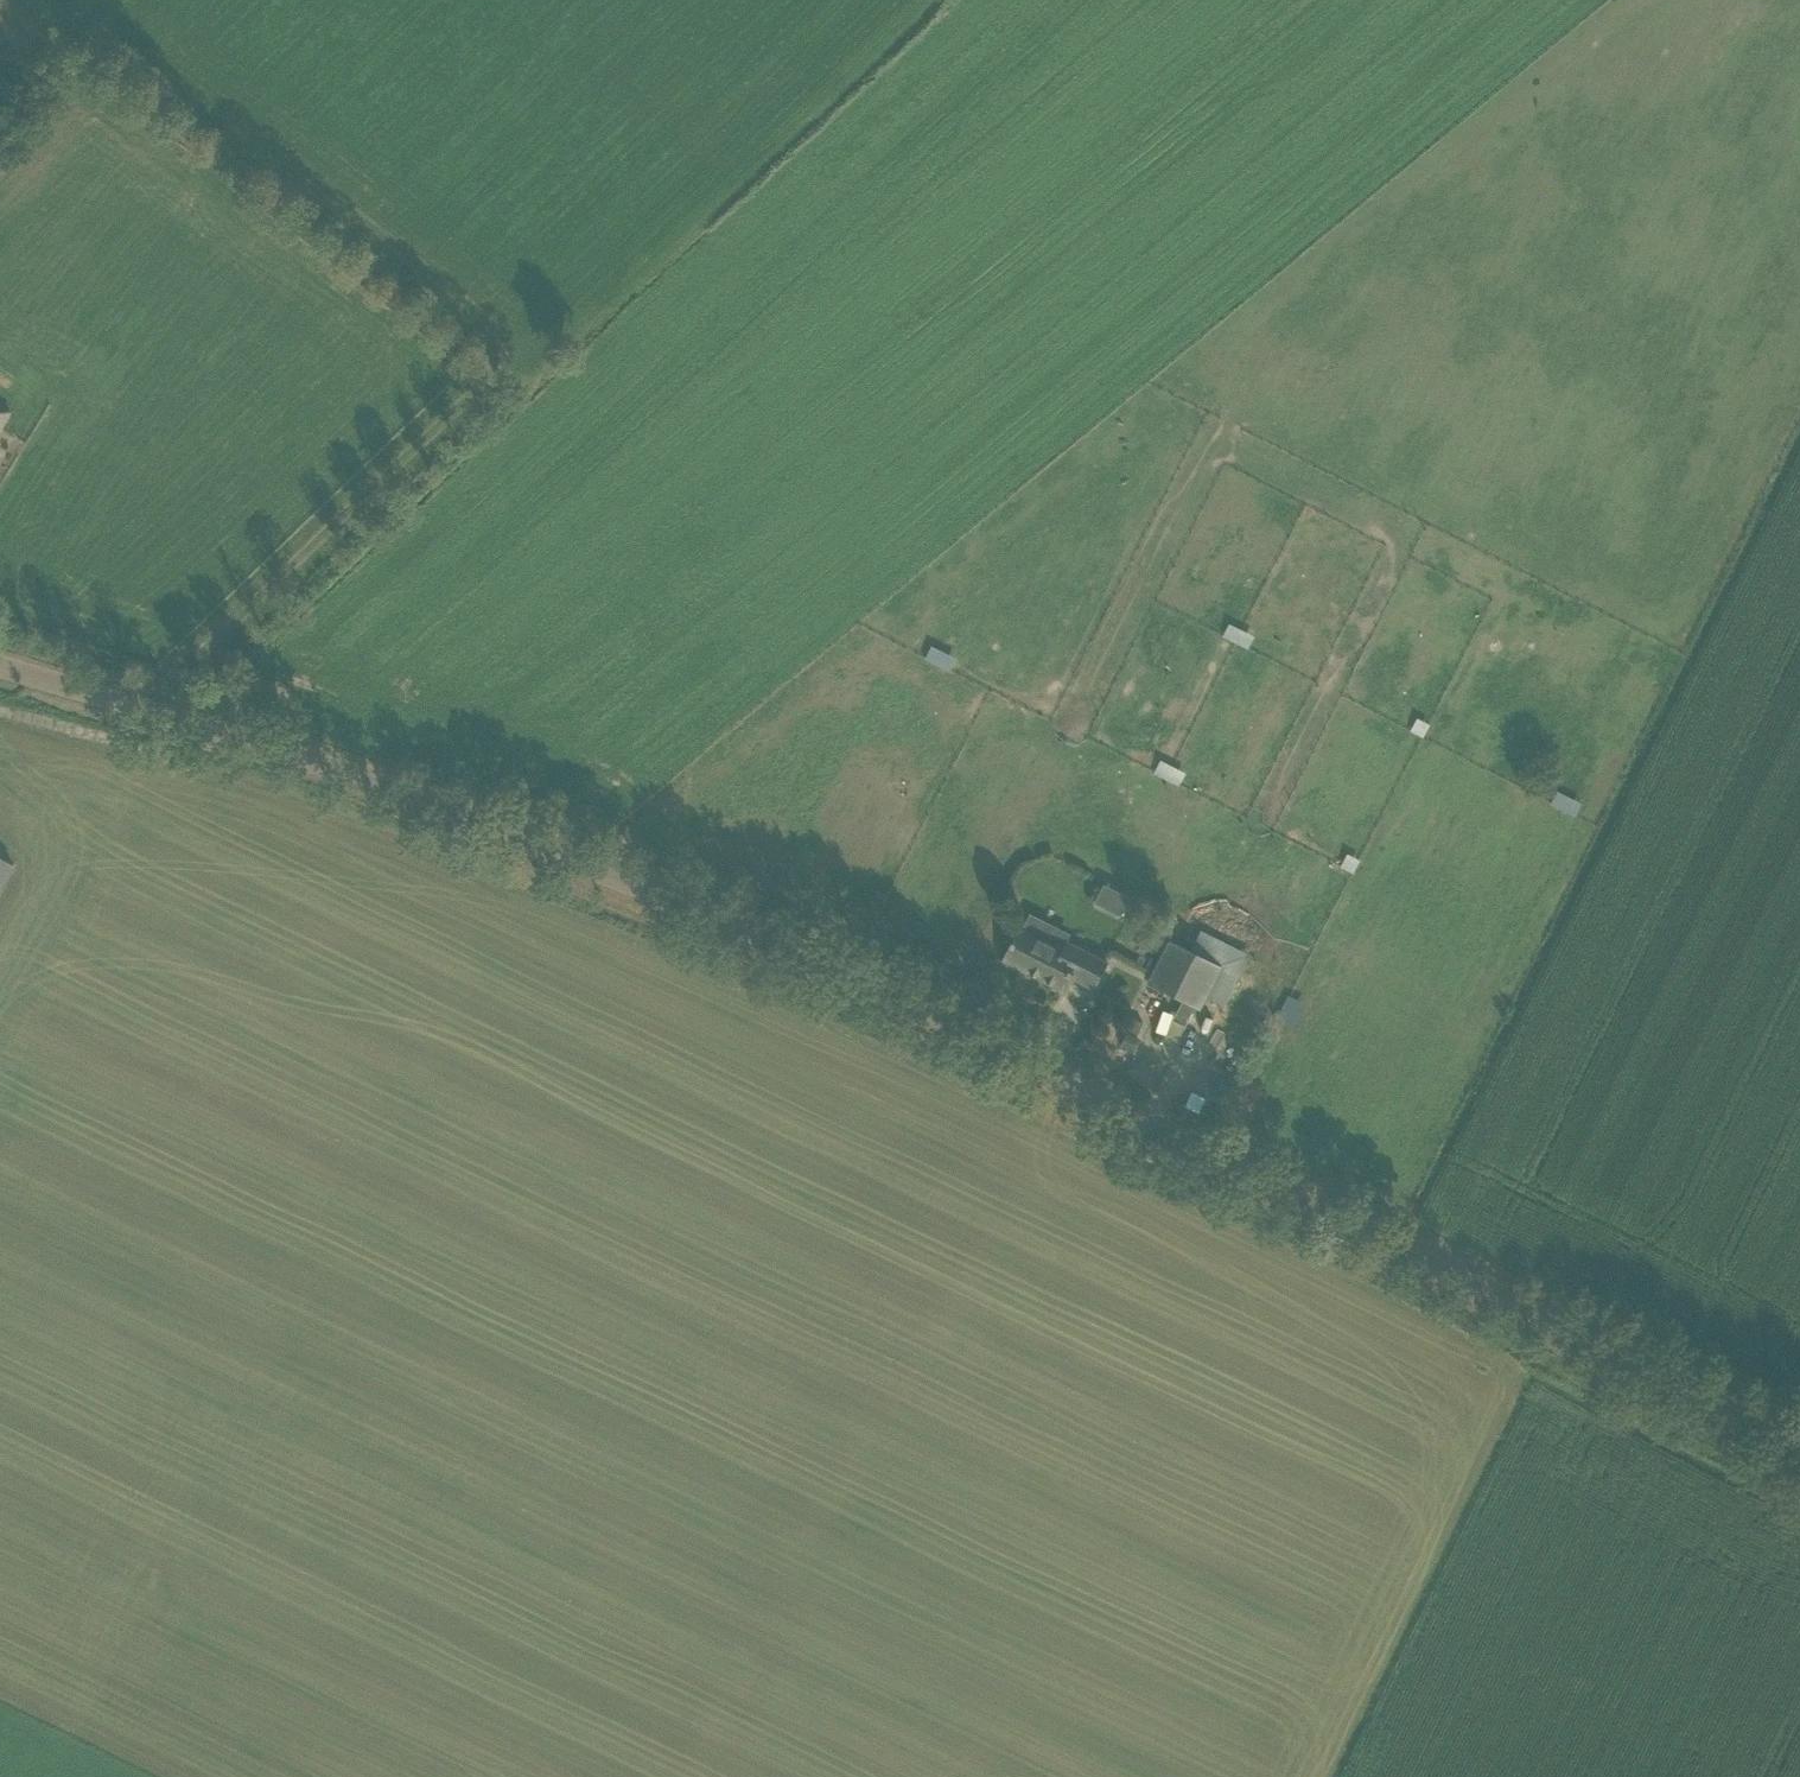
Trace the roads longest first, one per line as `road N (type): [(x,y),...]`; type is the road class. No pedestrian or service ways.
road 1 (unclassified): [(1799,1437),(823,962),(310,749),(0,656)]
road 2 (track): [(93,0),(0,83)]

